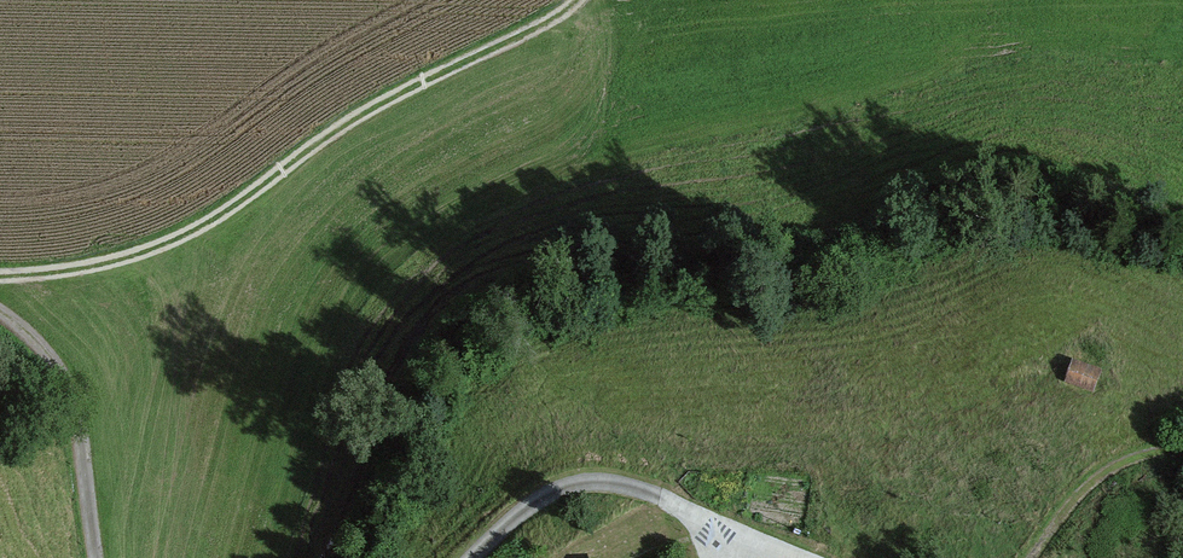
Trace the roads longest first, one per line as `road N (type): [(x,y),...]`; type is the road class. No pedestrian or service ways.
road 1 (track): [(582,0),(529,38),(368,117),(188,243),(135,264),(0,283)]
road 2 (track): [(778,557),(612,489),(563,492),(472,557)]
road 3 (track): [(94,557),(81,417),(50,359),(0,318)]
road 4 (track): [(1182,449),(1138,457),(1068,506),(1032,557)]

